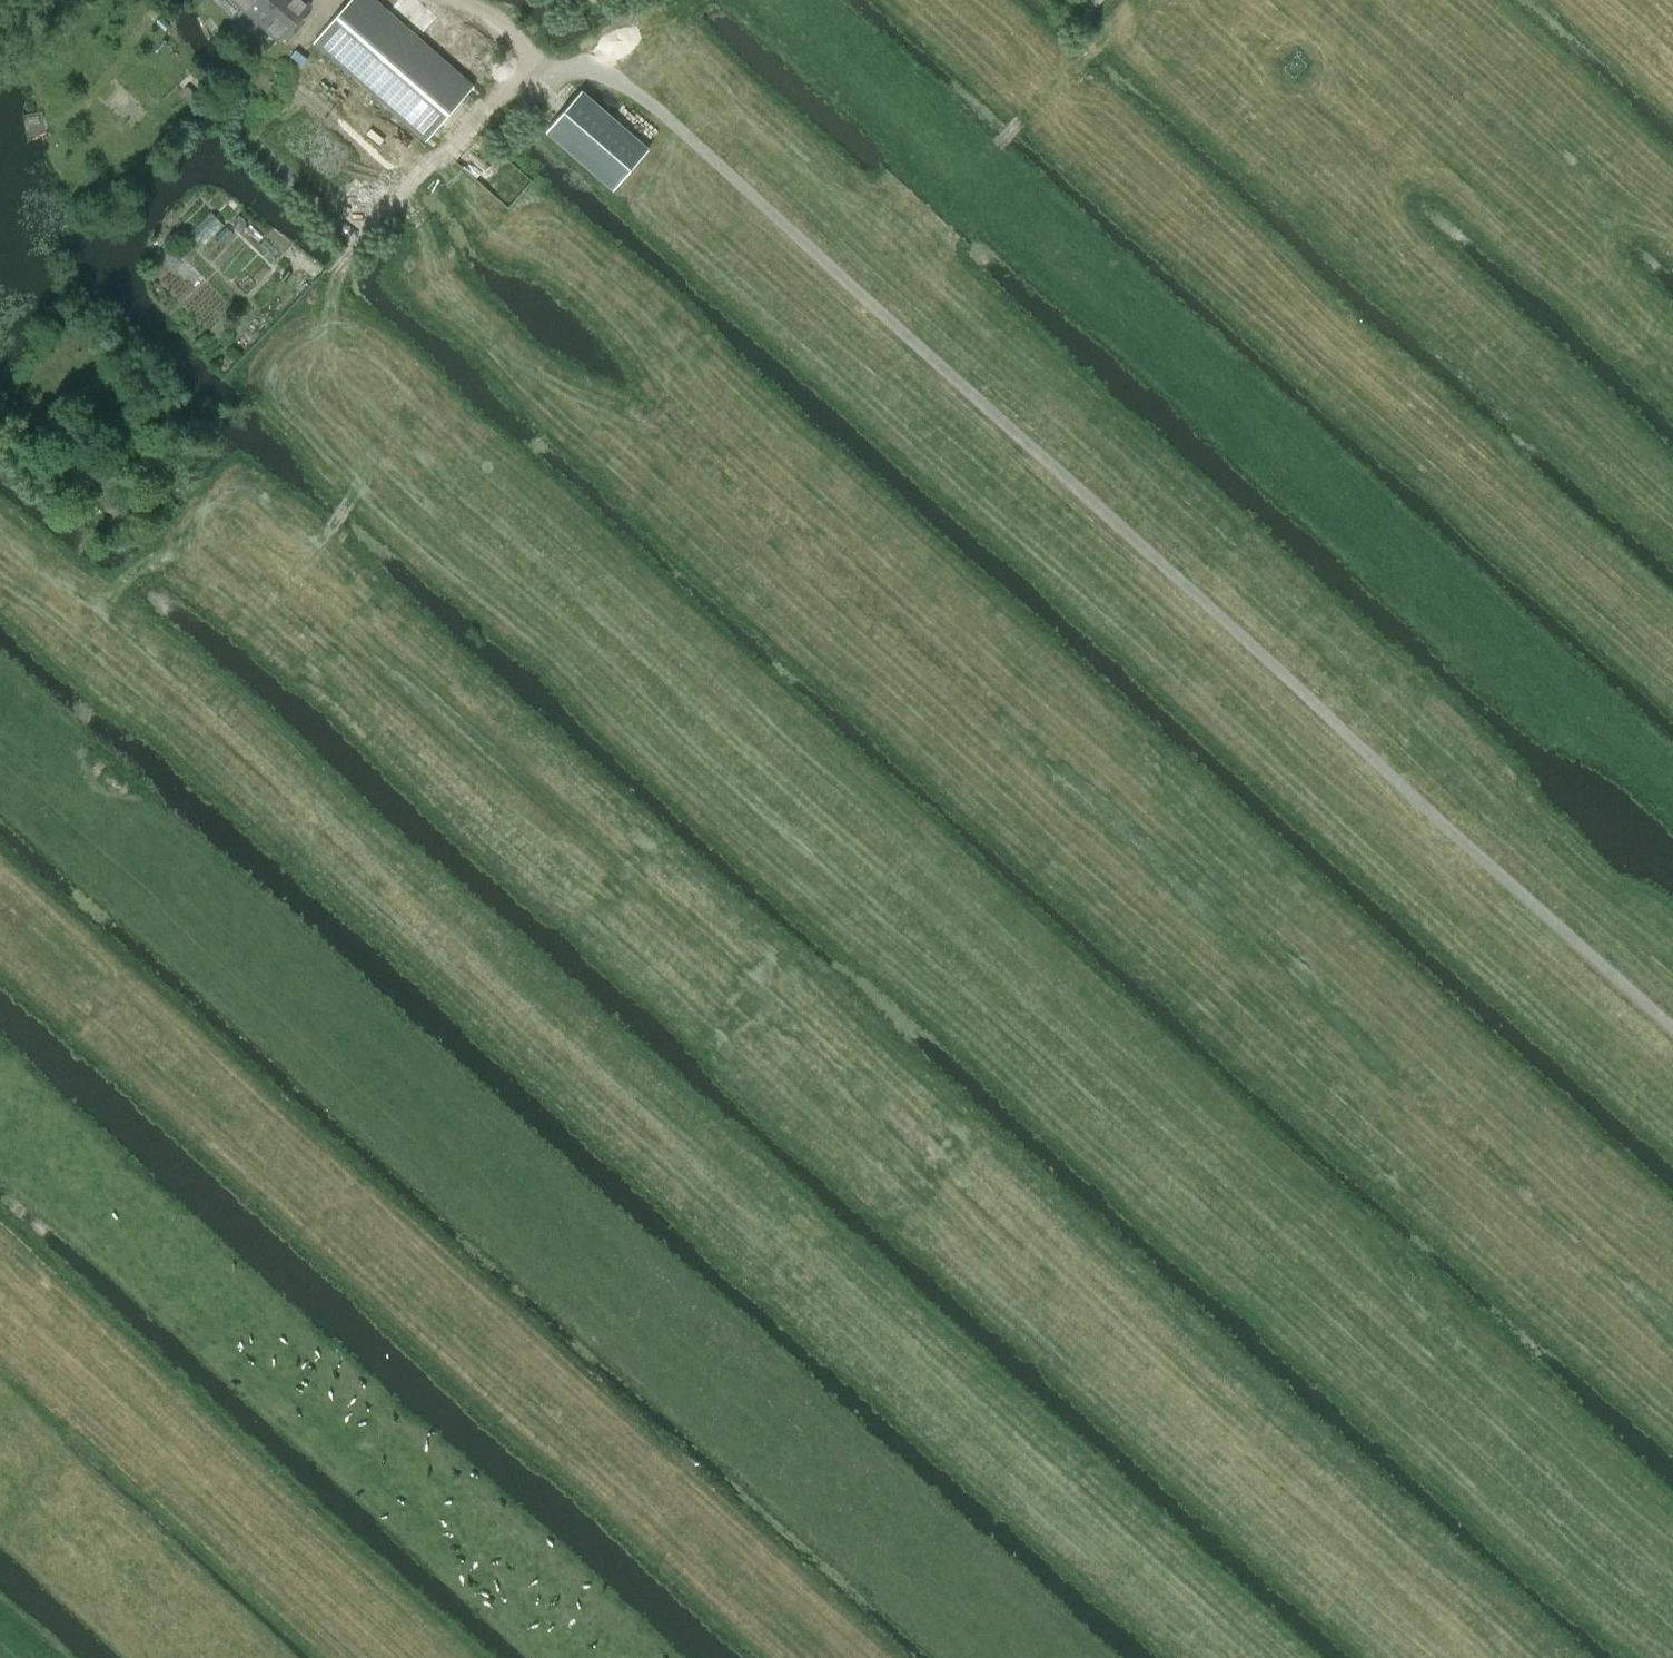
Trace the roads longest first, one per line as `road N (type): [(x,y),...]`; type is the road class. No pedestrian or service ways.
road 1 (track): [(444,0),(539,76),(596,77),(638,91),(1672,1021)]

